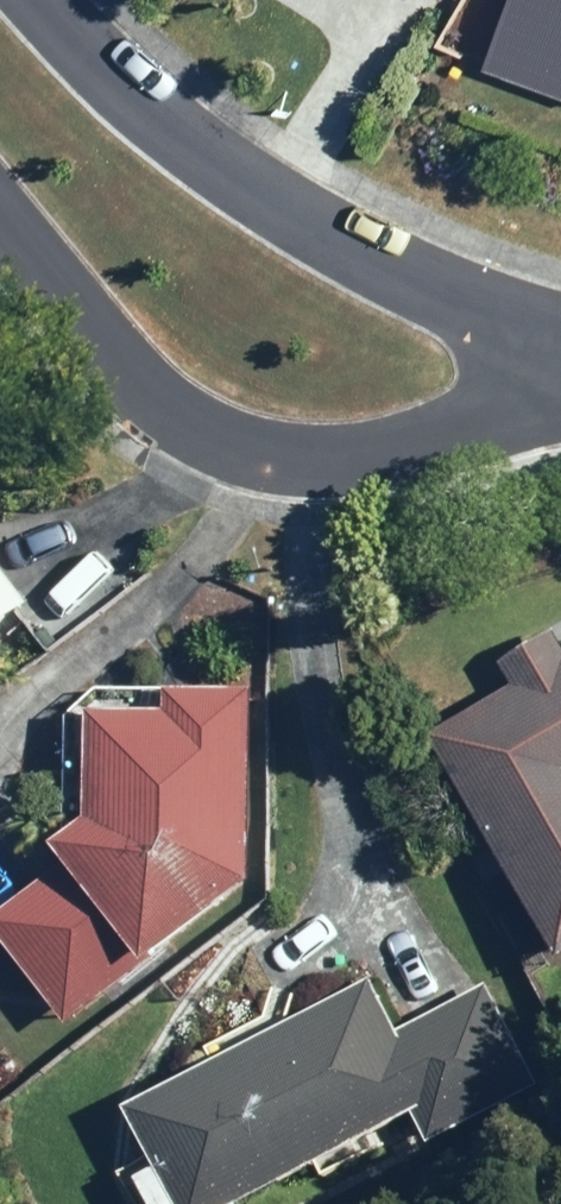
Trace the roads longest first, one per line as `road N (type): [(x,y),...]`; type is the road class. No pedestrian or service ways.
road 1 (residential): [(560,393),(343,462),(239,449),(145,385),(0,219)]
road 2 (residential): [(42,0),(151,121),(470,306)]

